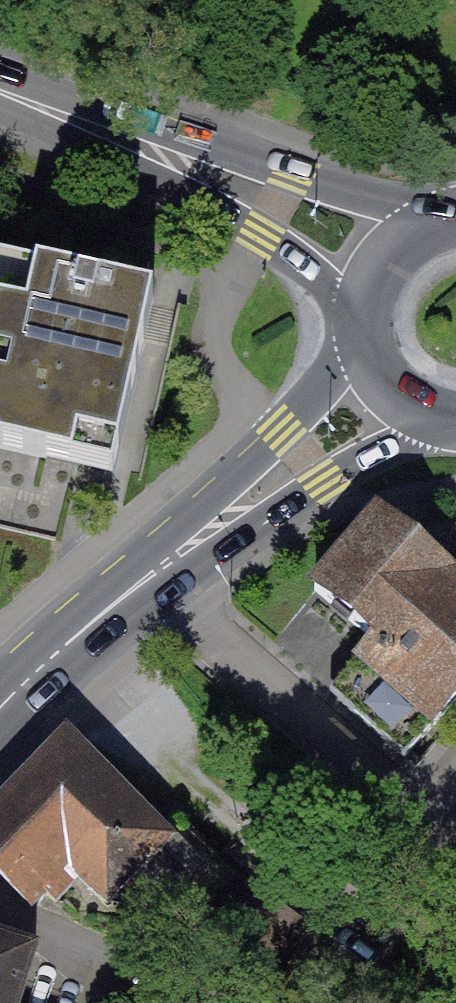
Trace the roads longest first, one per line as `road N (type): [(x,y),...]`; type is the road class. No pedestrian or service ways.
road 1 (tertiary): [(454,209),(368,197),(222,153),(151,150)]
road 2 (tertiary): [(151,150),(372,325)]
road 3 (primary): [(209,531),(47,656),(0,707)]
road 4 (primary): [(209,531),(275,509),(411,439),(455,428)]
road 5 (residential): [(0,926),(246,1002)]
road 6 (primary): [(374,341),(241,474),(209,531)]
road 7 (tertiary): [(151,150),(0,93)]
road 8 (primary): [(454,209),(419,225),(392,252),(376,287),(372,325)]
road 9 (primary): [(374,341),(405,397),(455,425)]

